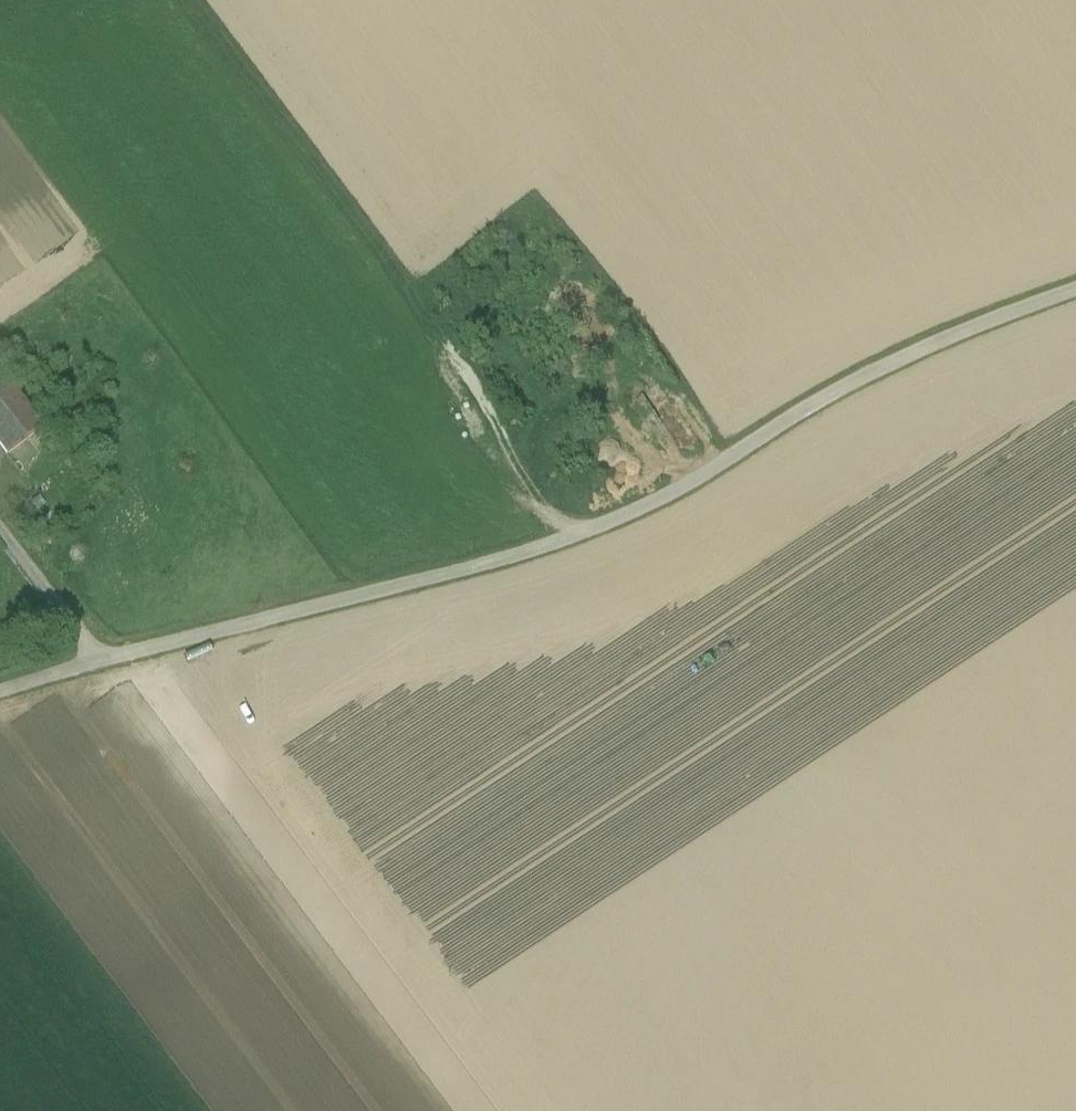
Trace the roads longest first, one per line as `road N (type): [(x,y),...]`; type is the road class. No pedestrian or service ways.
road 1 (unclassified): [(0,700),(577,537),(725,466),(819,405),(1075,300)]

